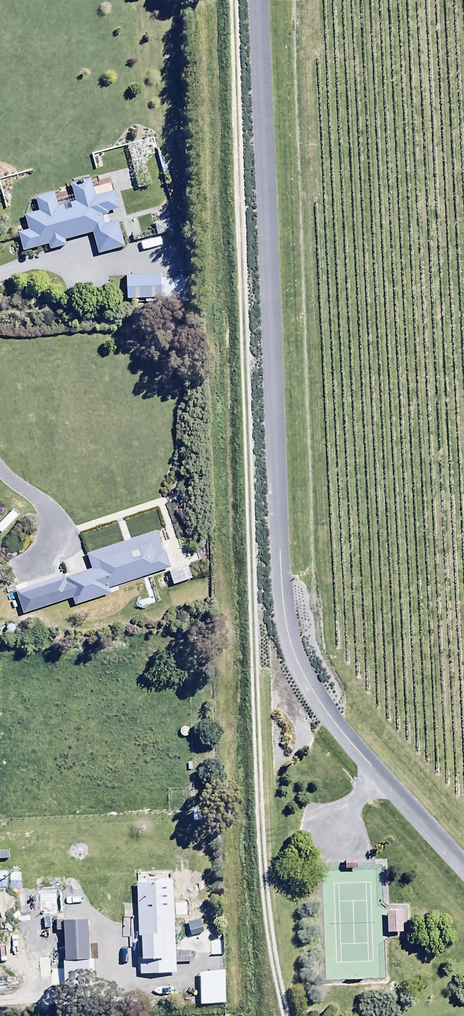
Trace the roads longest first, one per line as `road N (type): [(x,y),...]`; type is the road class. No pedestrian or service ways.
road 1 (track): [(285,1015),(244,627),(236,0)]
road 2 (residential): [(262,0),(289,637),(323,707),(463,861)]

